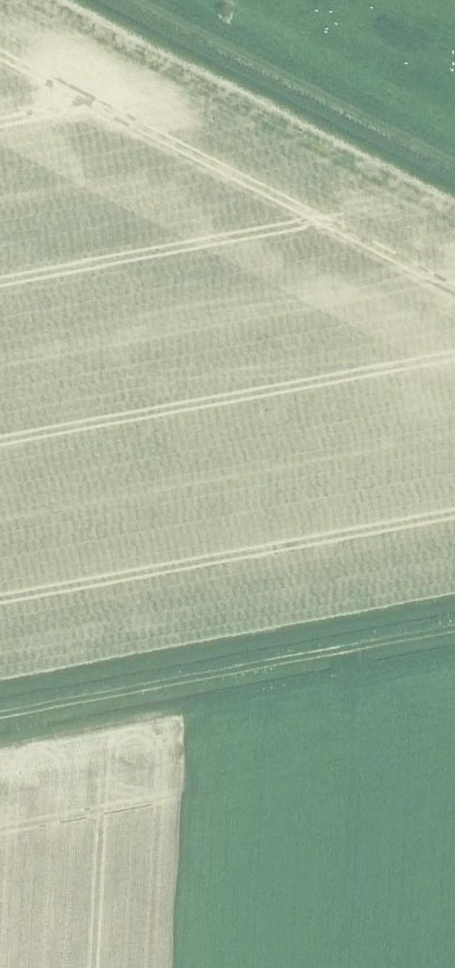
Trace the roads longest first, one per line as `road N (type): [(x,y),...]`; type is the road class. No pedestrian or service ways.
road 1 (track): [(0,714),(454,626)]

